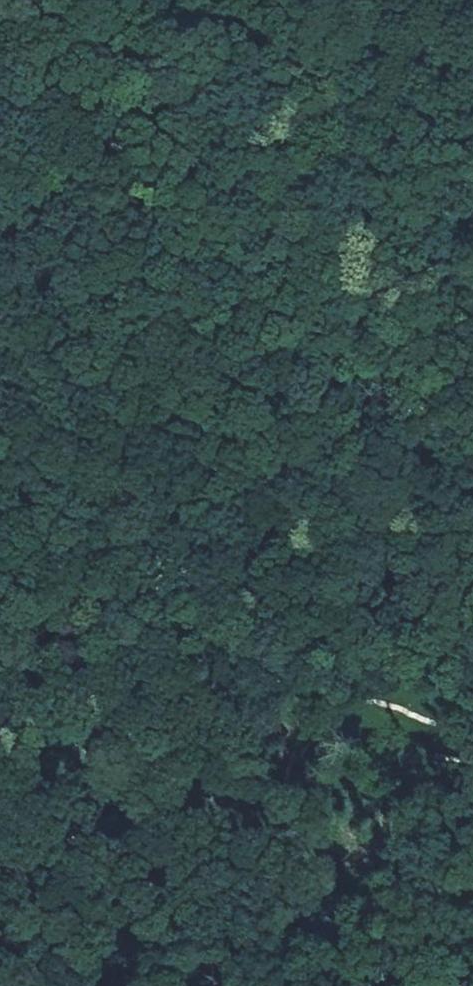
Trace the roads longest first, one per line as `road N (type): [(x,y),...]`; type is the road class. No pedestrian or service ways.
road 1 (track): [(0,73),(102,126),(319,200),(414,200),(472,175)]
road 2 (track): [(472,659),(0,748)]

